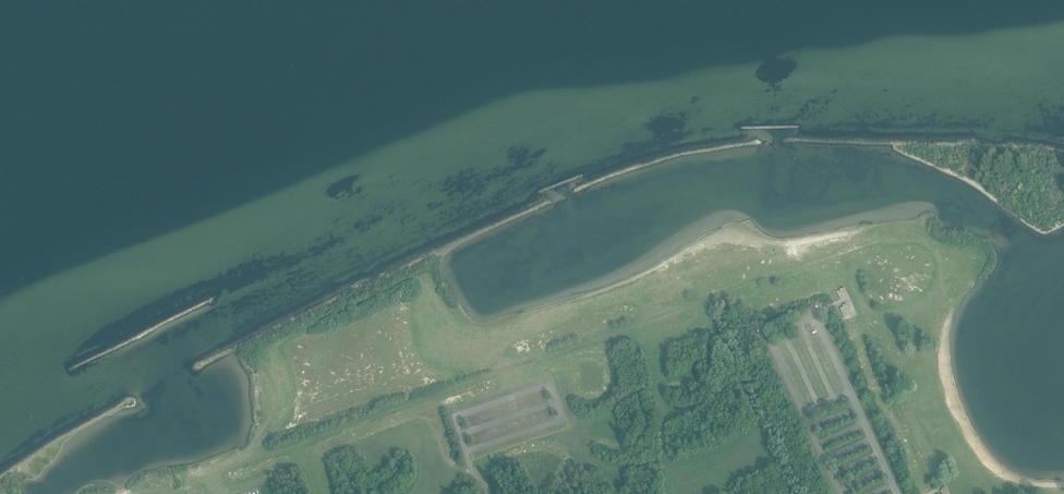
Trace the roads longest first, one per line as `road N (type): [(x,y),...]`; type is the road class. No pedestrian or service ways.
road 1 (unclassified): [(840,493),(767,339)]

